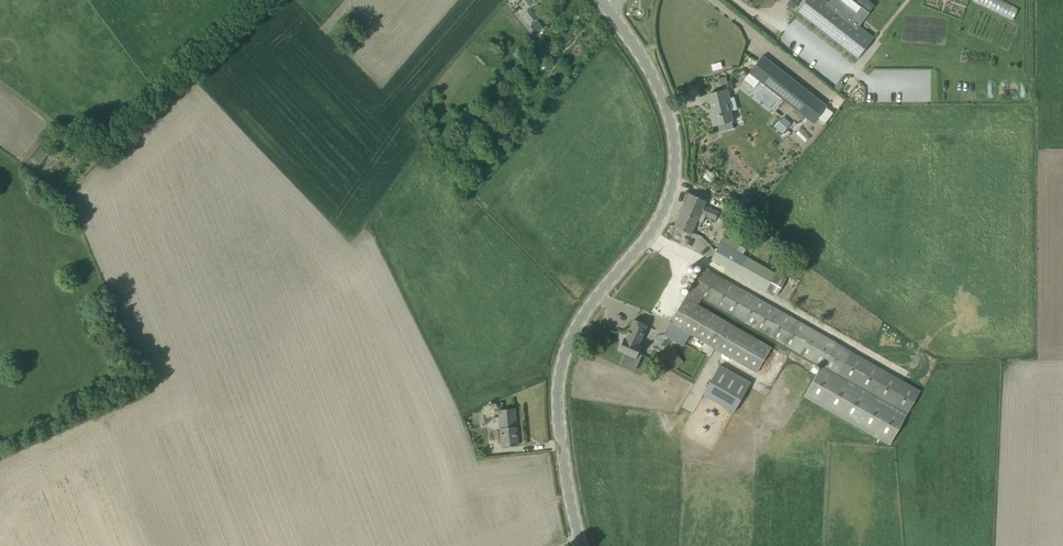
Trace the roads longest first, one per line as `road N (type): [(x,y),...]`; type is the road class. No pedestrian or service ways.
road 1 (tertiary): [(584,545),(562,458),(562,360),(594,298),(665,207),(675,164),(662,101),(603,5)]

